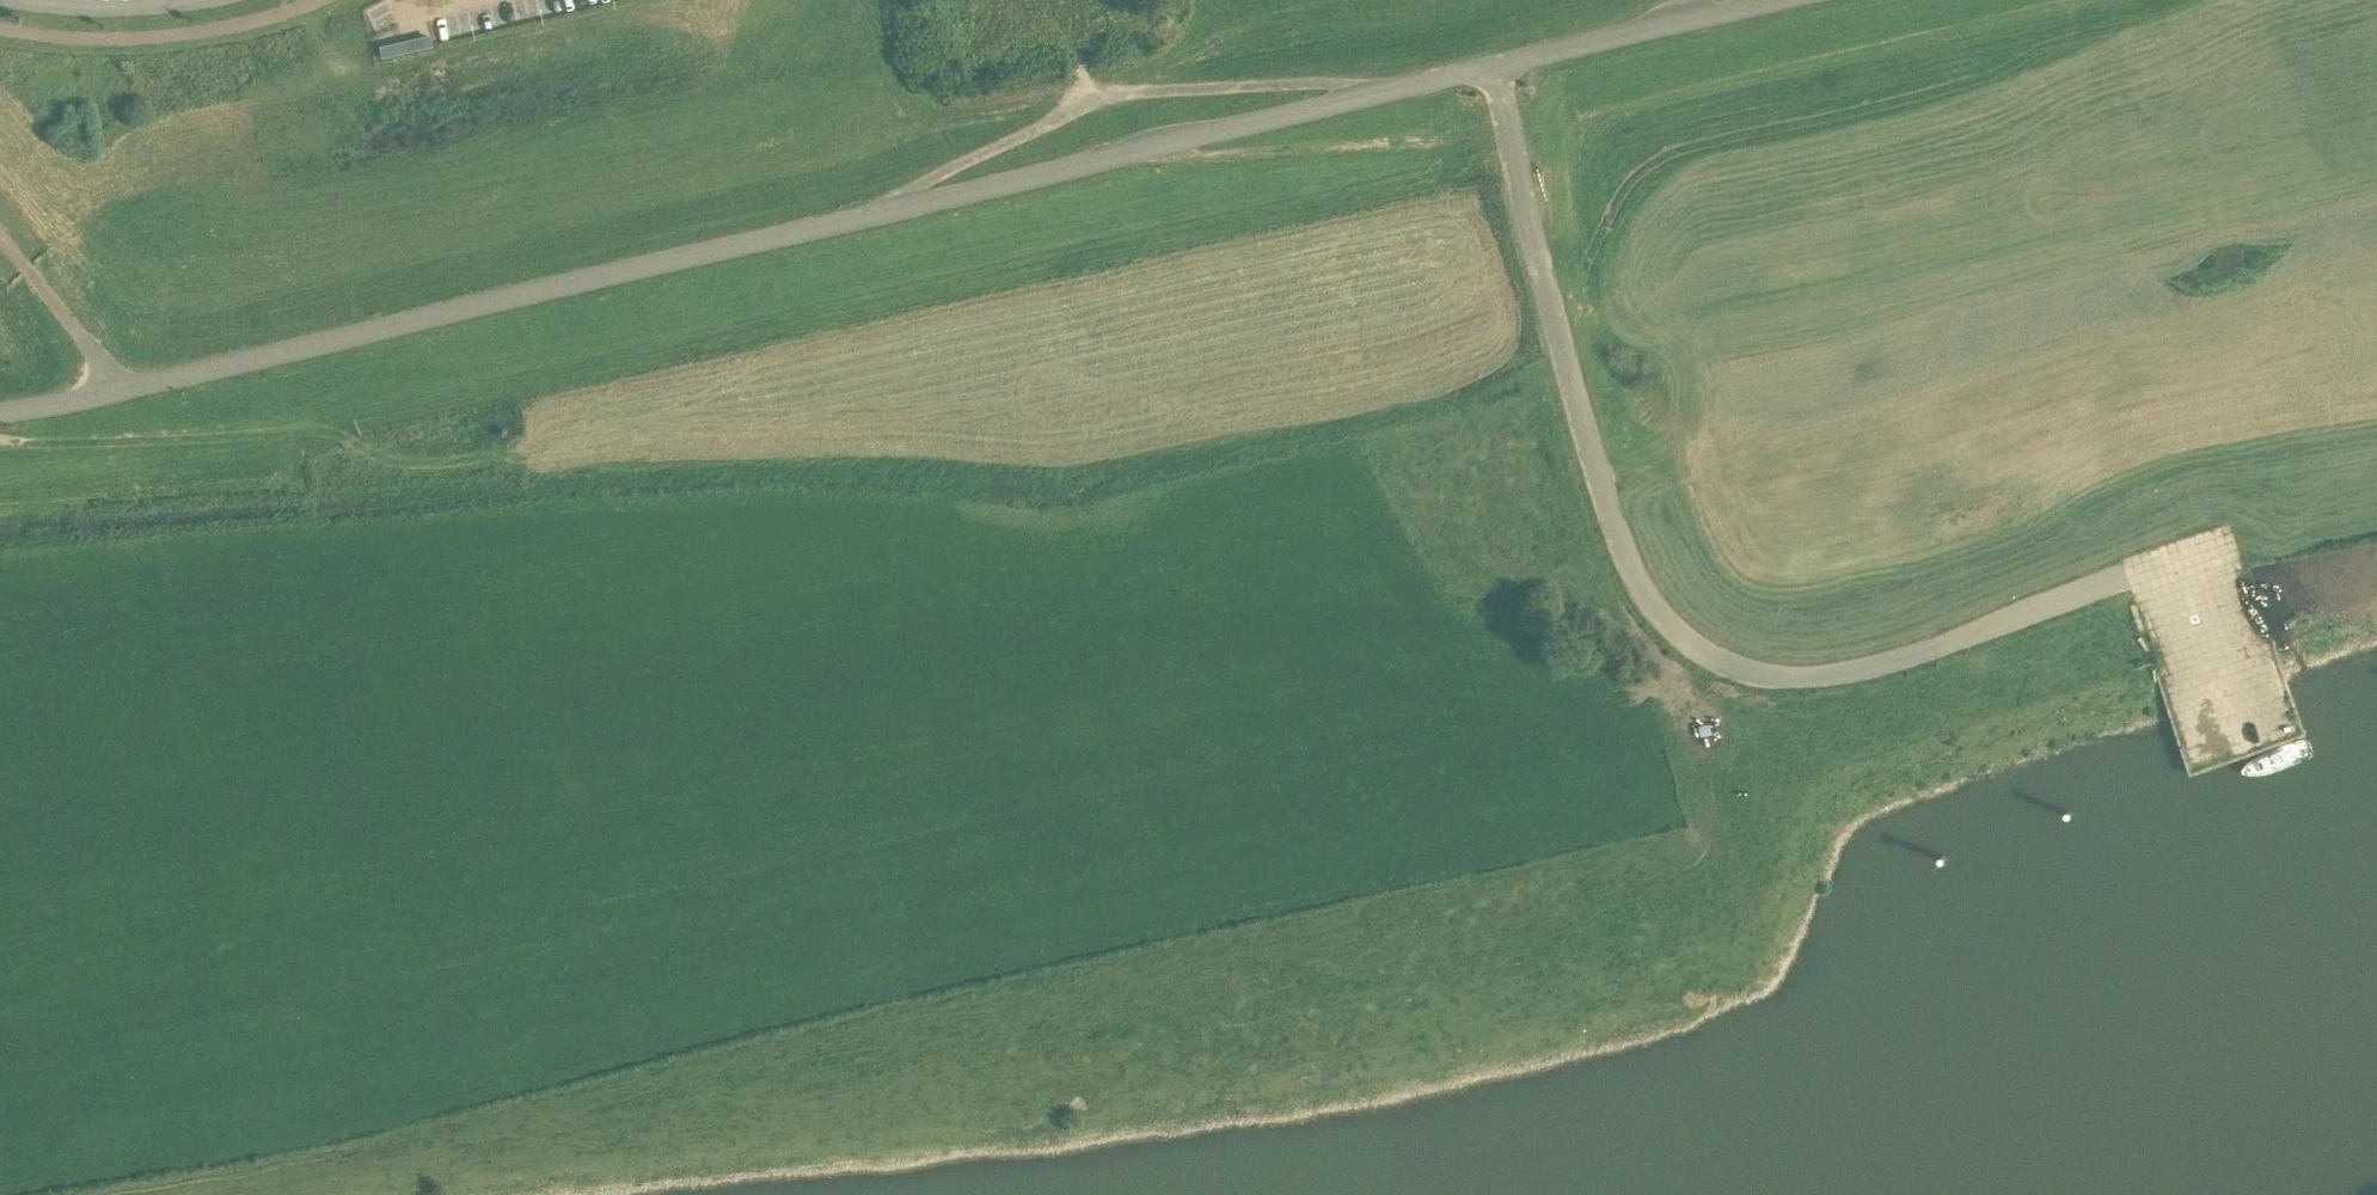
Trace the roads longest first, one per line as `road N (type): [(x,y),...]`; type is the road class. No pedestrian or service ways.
road 1 (unclassified): [(1794,0),(211,373),(0,412)]

